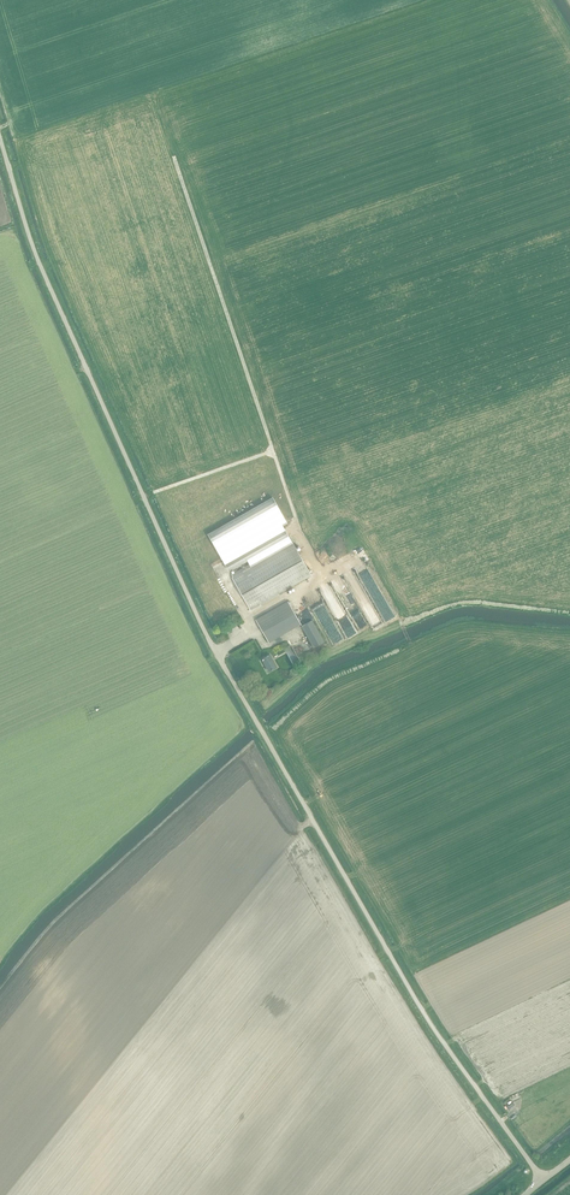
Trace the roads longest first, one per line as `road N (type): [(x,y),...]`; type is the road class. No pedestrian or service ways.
road 1 (unclassified): [(542,1180),(435,1031),(188,596),(24,230),(0,144)]

